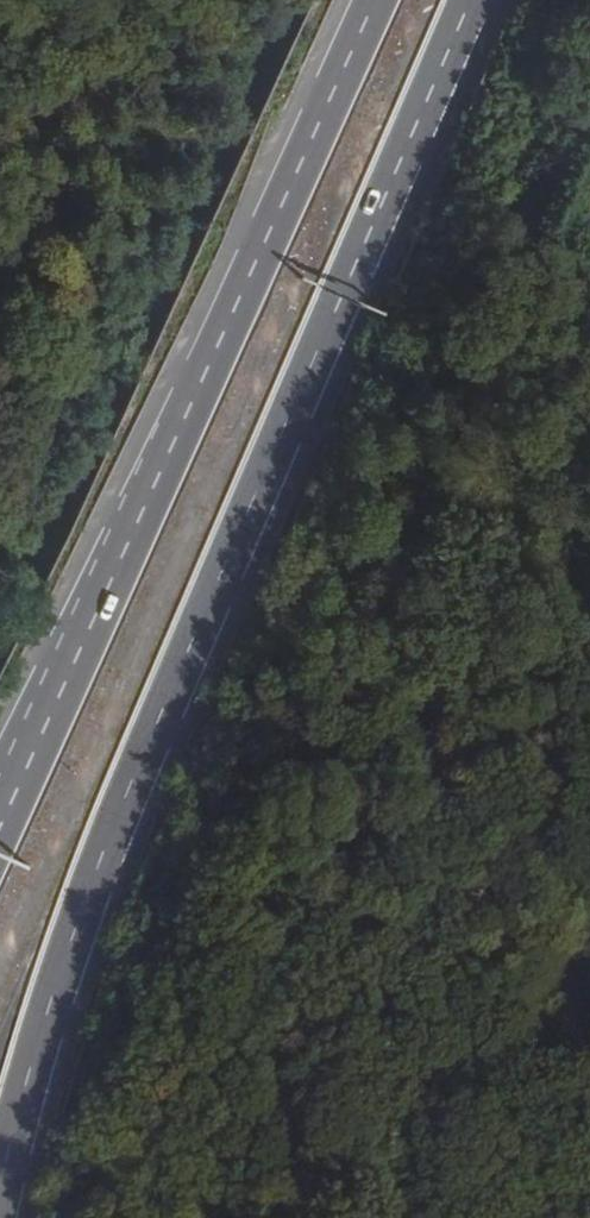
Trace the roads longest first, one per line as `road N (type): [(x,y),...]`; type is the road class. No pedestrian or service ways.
road 1 (trunk): [(0,1197),(56,992),(129,797),(472,0)]
road 2 (trunk): [(361,0),(0,814)]

